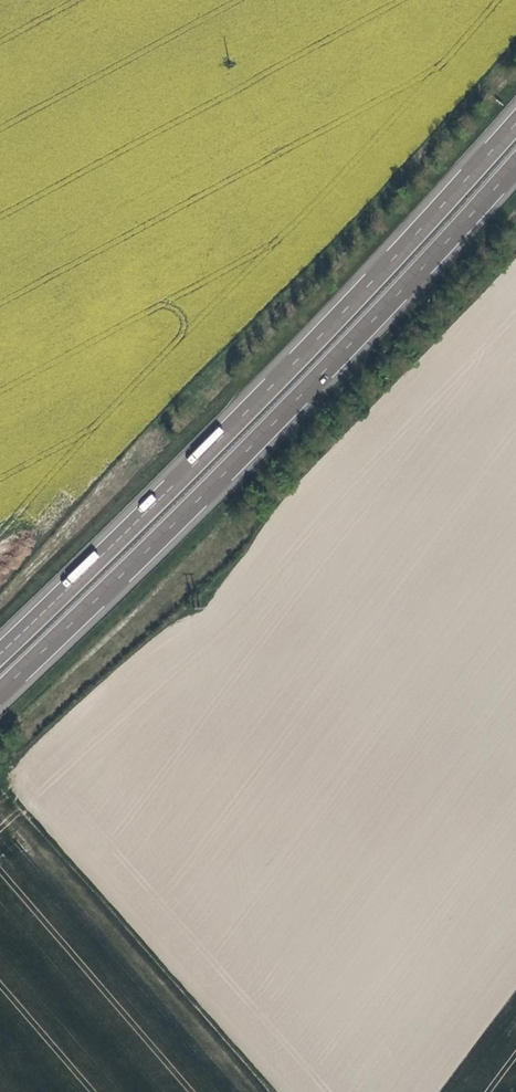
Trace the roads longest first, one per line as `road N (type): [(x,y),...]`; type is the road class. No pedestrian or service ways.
road 1 (motorway): [(515,124),(236,424),(0,652)]
road 2 (motorway): [(0,690),(257,441),(515,164)]
road 3 (track): [(25,809),(284,1091)]

